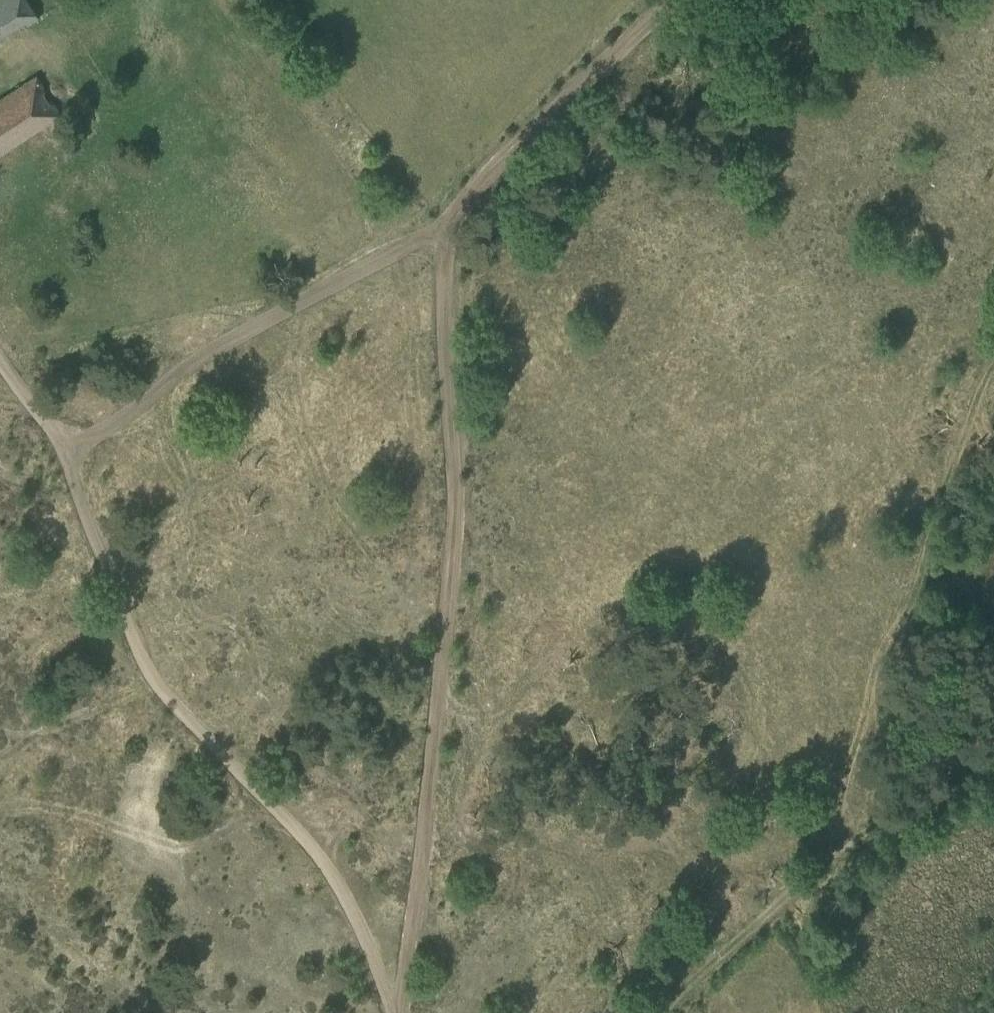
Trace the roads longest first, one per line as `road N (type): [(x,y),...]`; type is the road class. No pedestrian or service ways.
road 1 (track): [(408,1012),(454,510),(444,289),(452,218),(512,141),(661,0)]
road 2 (track): [(0,363),(54,443),(139,658),(169,706),(312,845),(398,1012)]
road 3 (track): [(664,1012),(706,966),(993,726)]
road 4 (track): [(993,631),(917,583),(993,372)]

